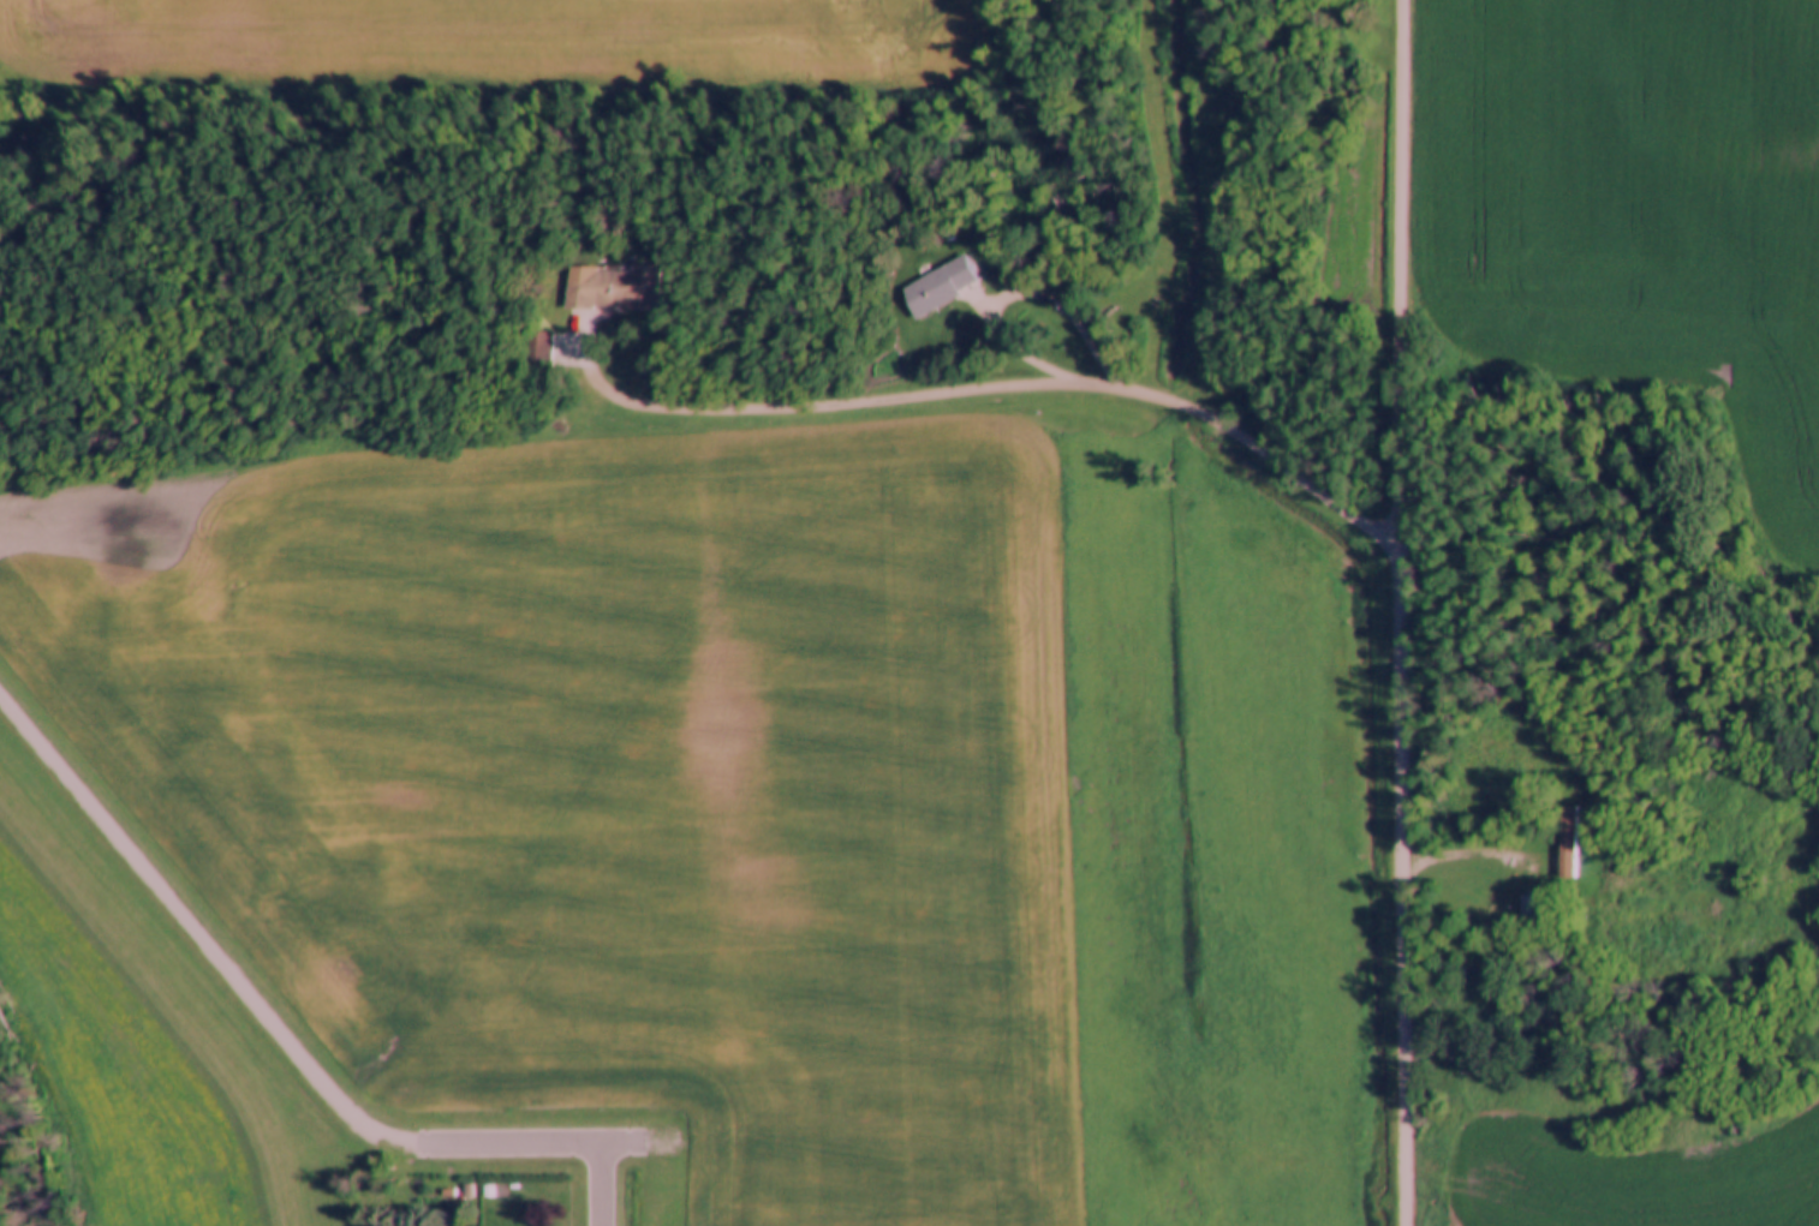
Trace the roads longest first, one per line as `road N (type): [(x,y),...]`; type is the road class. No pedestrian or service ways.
road 1 (residential): [(1405,1225),(1400,0)]
road 2 (residential): [(669,1159),(433,1161)]

